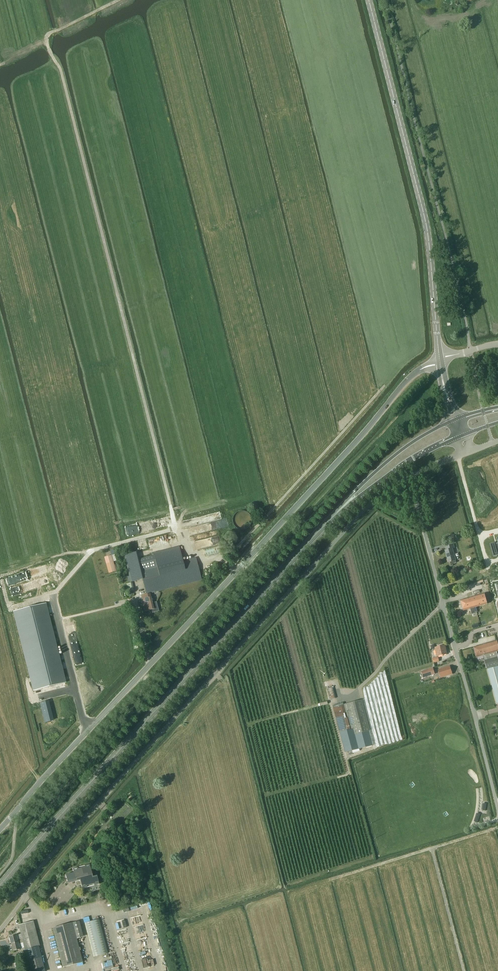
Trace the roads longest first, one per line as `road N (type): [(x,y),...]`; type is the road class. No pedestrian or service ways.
road 1 (tertiary): [(0,829),(401,387),(440,361)]
road 2 (unclassified): [(26,887),(366,508),(412,476)]
road 3 (primary): [(0,886),(341,508)]
road 4 (tertiary): [(440,361),(426,224),(369,0)]
road 5 (unclassified): [(497,810),(412,476)]
road 6 (track): [(331,879),(497,826)]
road 7 (primary): [(454,421),(402,449),(341,508)]
road 8 (primary): [(341,508),(460,437)]
road 9 (track): [(464,970),(431,849)]

